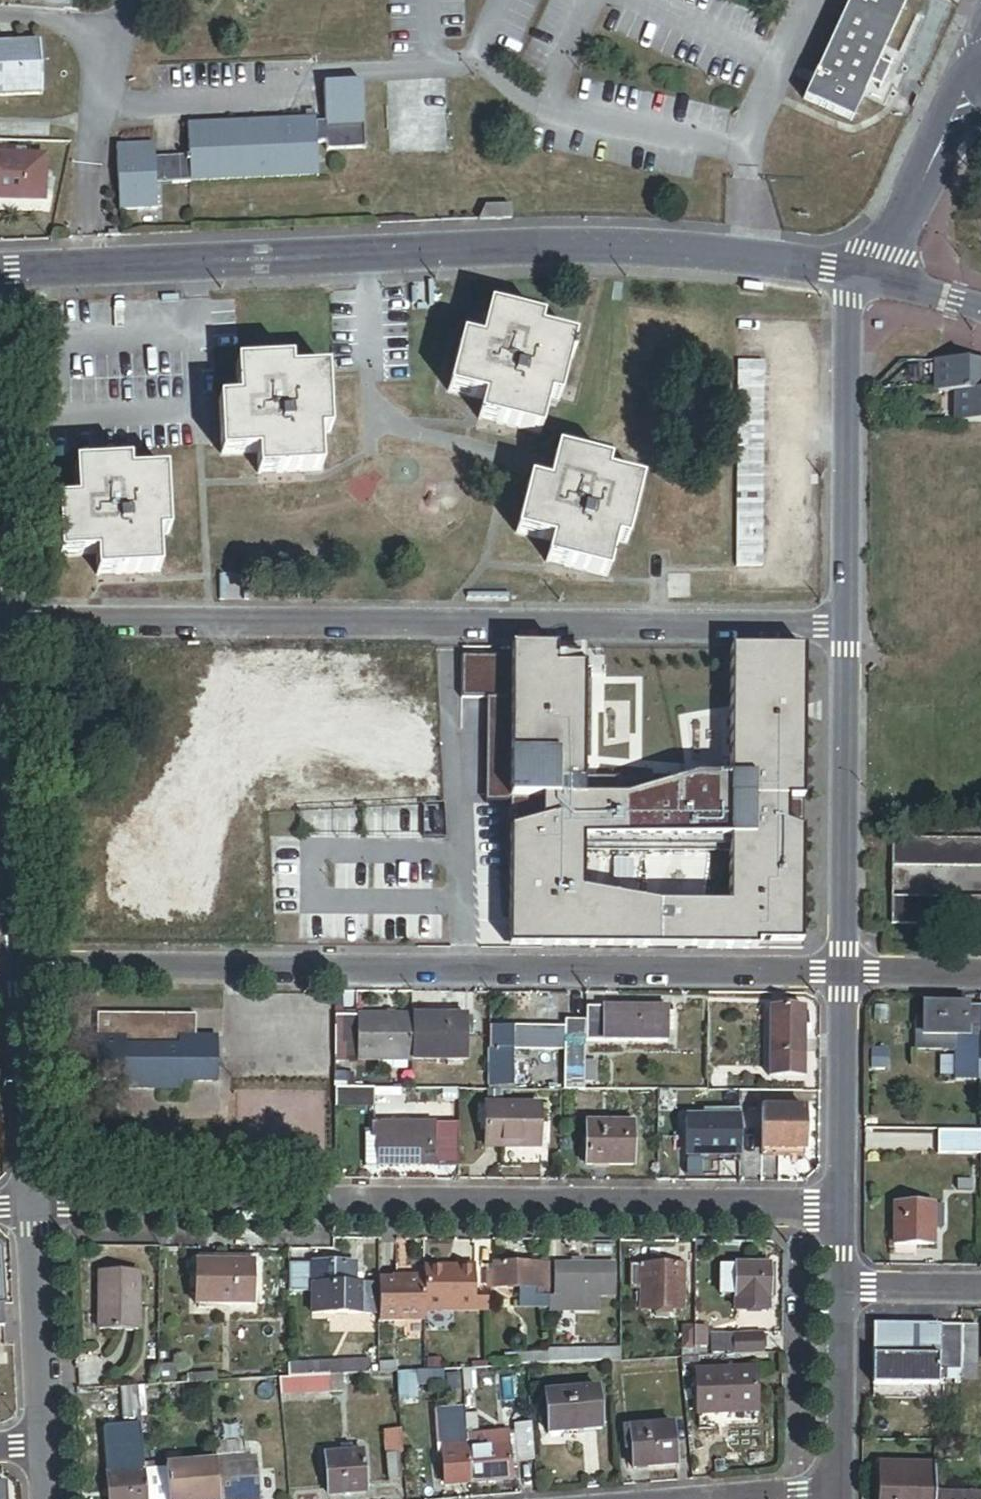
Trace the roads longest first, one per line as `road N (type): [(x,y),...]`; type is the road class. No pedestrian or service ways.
road 1 (residential): [(868,271),(679,251),(0,269)]
road 2 (residential): [(847,629),(5,621)]
road 3 (residential): [(841,970),(22,964)]
road 4 (residential): [(839,1204),(33,1201)]
road 5 (residential): [(847,629),(850,299),(868,271)]
road 6 (residential): [(22,964),(5,621)]
road 7 (residential): [(841,970),(847,629)]
road 8 (residential): [(47,1440),(33,1201)]
road 9 (residential): [(33,1201),(22,964)]
road 10 (residential): [(839,1204),(841,970)]
road 11 (residential): [(868,271),(957,100),(980,87)]
road 12 (residential): [(835,1490),(838,1287)]
road 13 (residential): [(980,1289),(838,1287)]
road 14 (residential): [(980,971),(841,970)]

